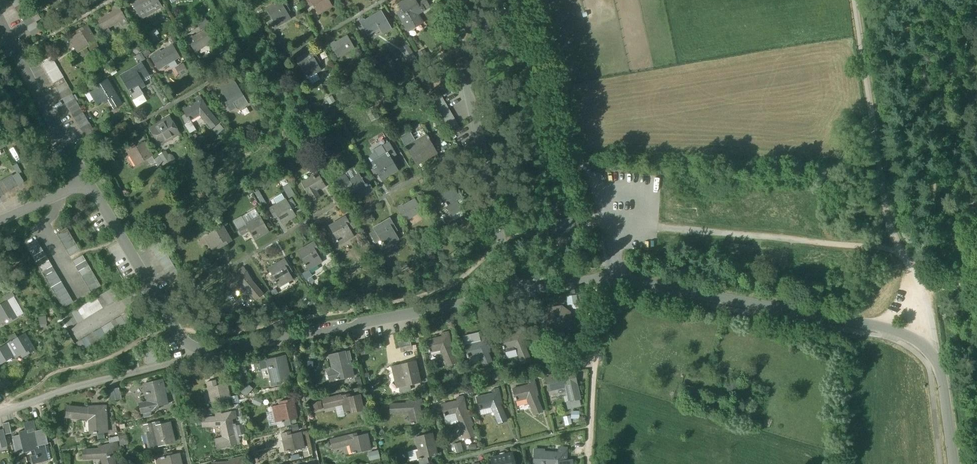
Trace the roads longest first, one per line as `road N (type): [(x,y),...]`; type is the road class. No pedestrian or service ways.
road 1 (unclassified): [(609,278),(915,339),(940,372),(954,463)]
road 2 (residential): [(513,294),(200,354)]
road 3 (residential): [(450,0),(513,294)]
road 4 (track): [(589,463),(599,257),(581,179)]
road 5 (track): [(900,252),(890,232),(855,0)]
road 6 (track): [(900,252),(649,225)]
road 7 (residential): [(200,354),(0,411)]
road 8 (residential): [(200,354),(170,324),(89,182)]
road 9 (residential): [(89,182),(0,18)]

